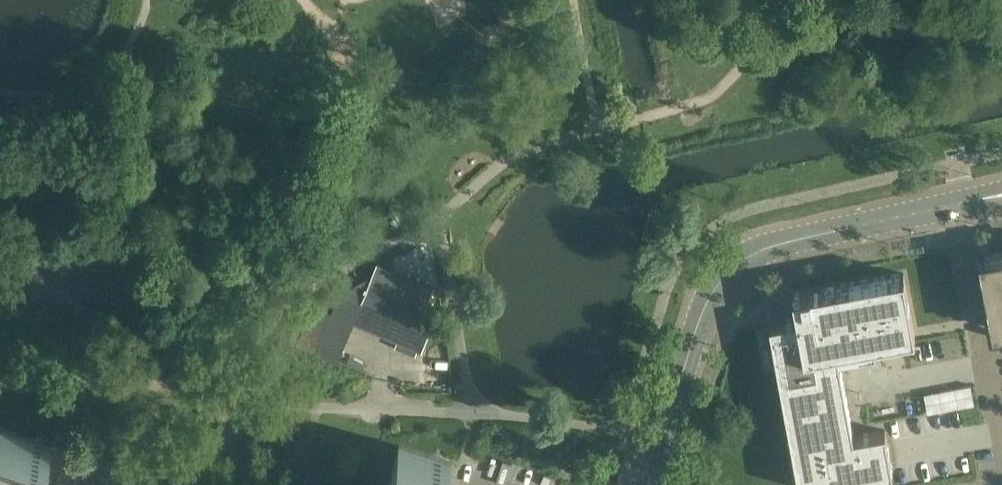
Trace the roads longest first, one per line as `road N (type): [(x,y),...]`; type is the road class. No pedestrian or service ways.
road 1 (tertiary): [(651,484),(702,311),(720,281),(756,252),(959,209)]
road 2 (residential): [(998,406),(959,209)]

